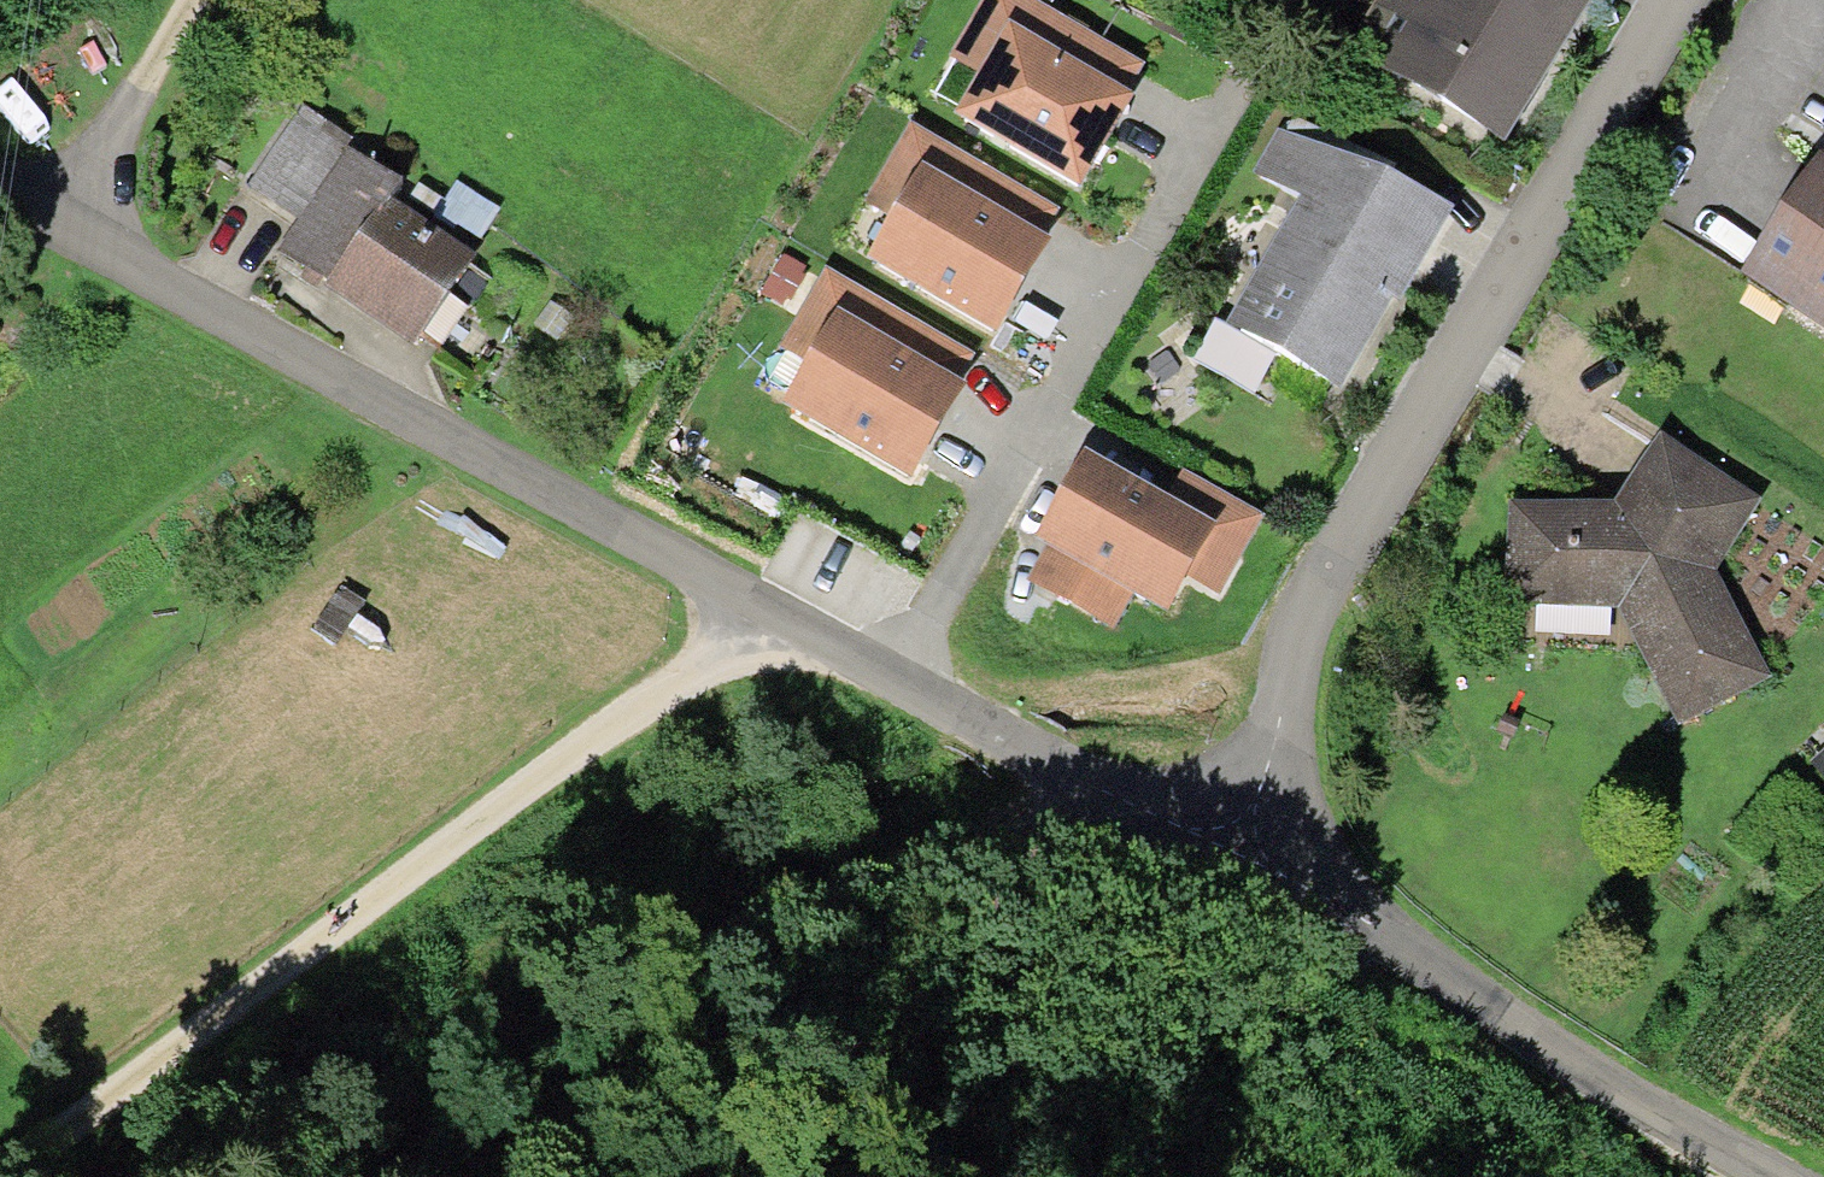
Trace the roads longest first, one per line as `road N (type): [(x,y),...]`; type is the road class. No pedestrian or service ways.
road 1 (residential): [(1247,860),(1059,784),(781,618),(117,271),(63,228),(0,205)]
road 2 (residential): [(1655,0),(1304,592),(1270,718),(1247,860)]
road 3 (track): [(1,1176),(260,980),(613,727),(781,618)]
road 4 (track): [(1059,784),(967,838),(540,1033),(374,1176)]
road 5 (unclassified): [(1247,860),(1599,1084),(1778,1176)]
road 6 (track): [(190,0),(63,228)]

